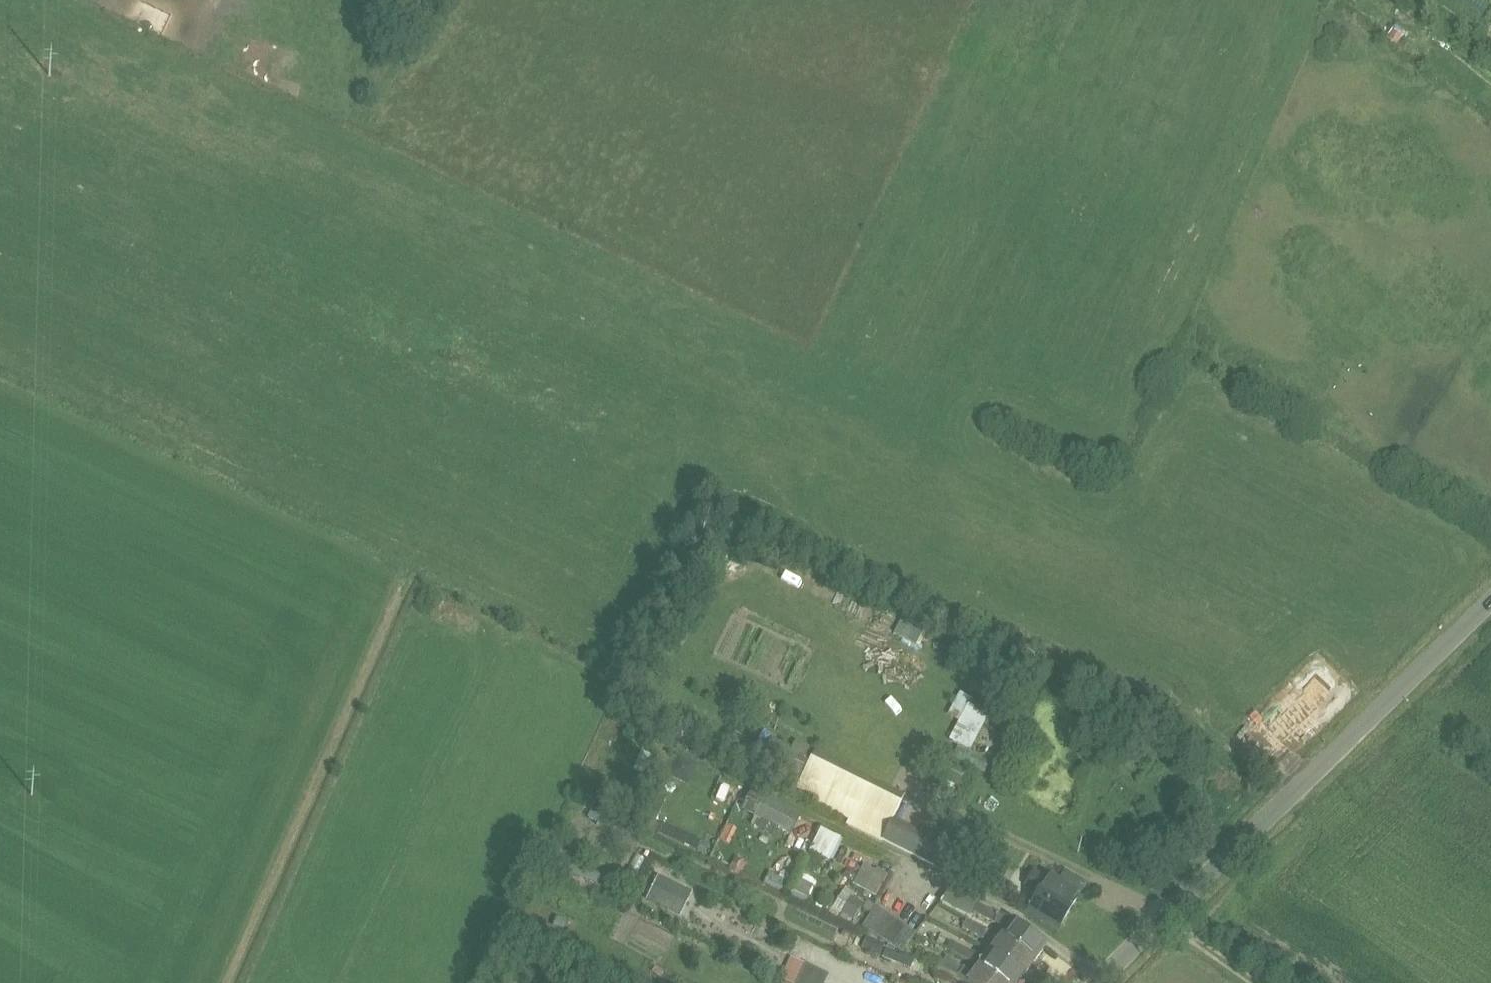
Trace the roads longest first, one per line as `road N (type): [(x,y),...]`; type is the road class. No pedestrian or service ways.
road 1 (unclassified): [(1105,982),(1490,602)]
road 2 (track): [(1176,916),(956,812)]

